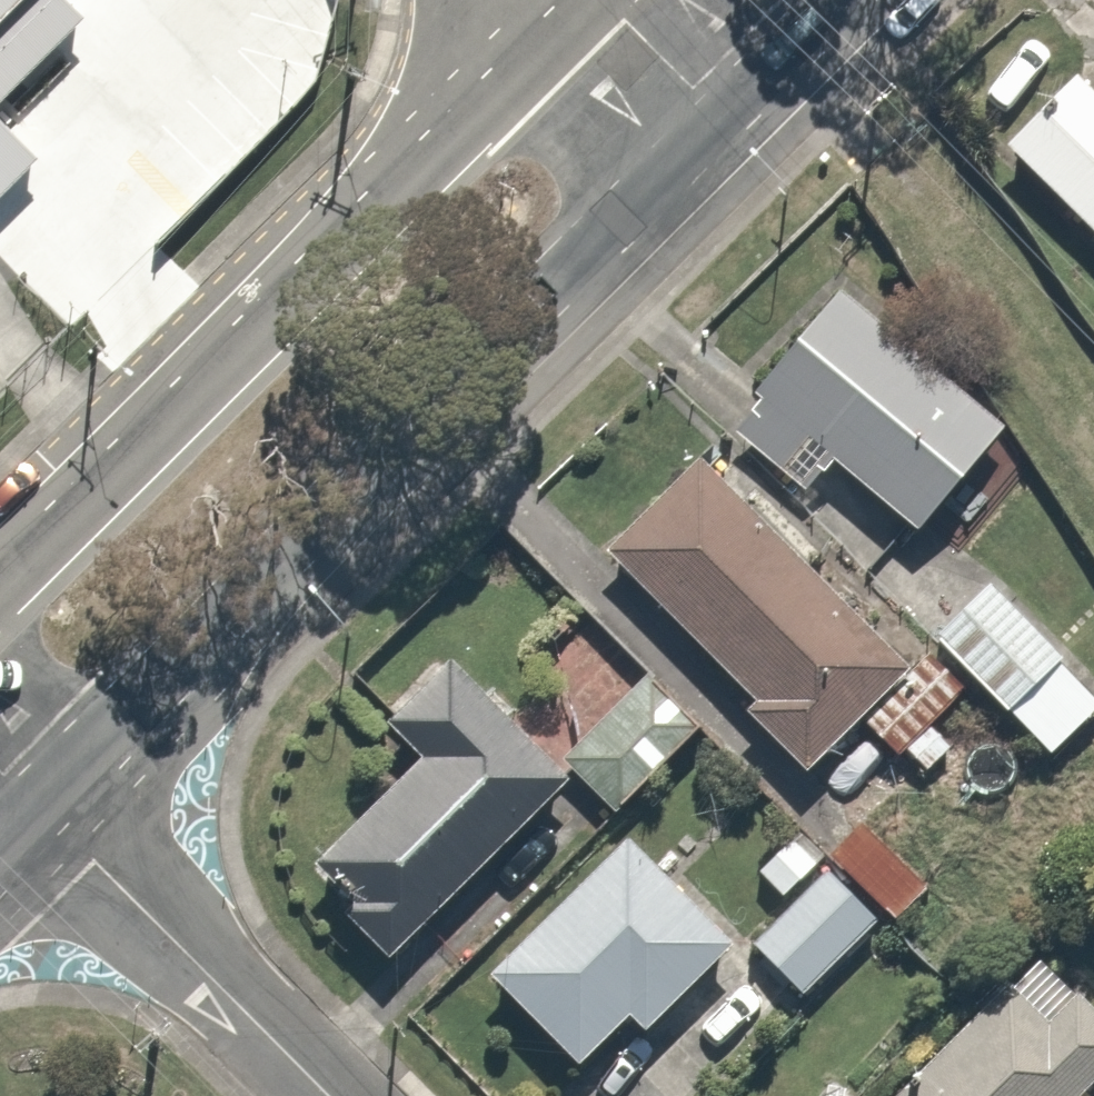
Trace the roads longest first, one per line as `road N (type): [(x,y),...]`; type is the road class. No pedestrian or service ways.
road 1 (secondary): [(741,139),(40,808)]
road 2 (secondary): [(0,583),(575,0)]
road 3 (residential): [(40,808),(323,1095)]
road 4 (residential): [(603,0),(741,139)]
road 5 (secondary): [(878,0),(741,139)]

